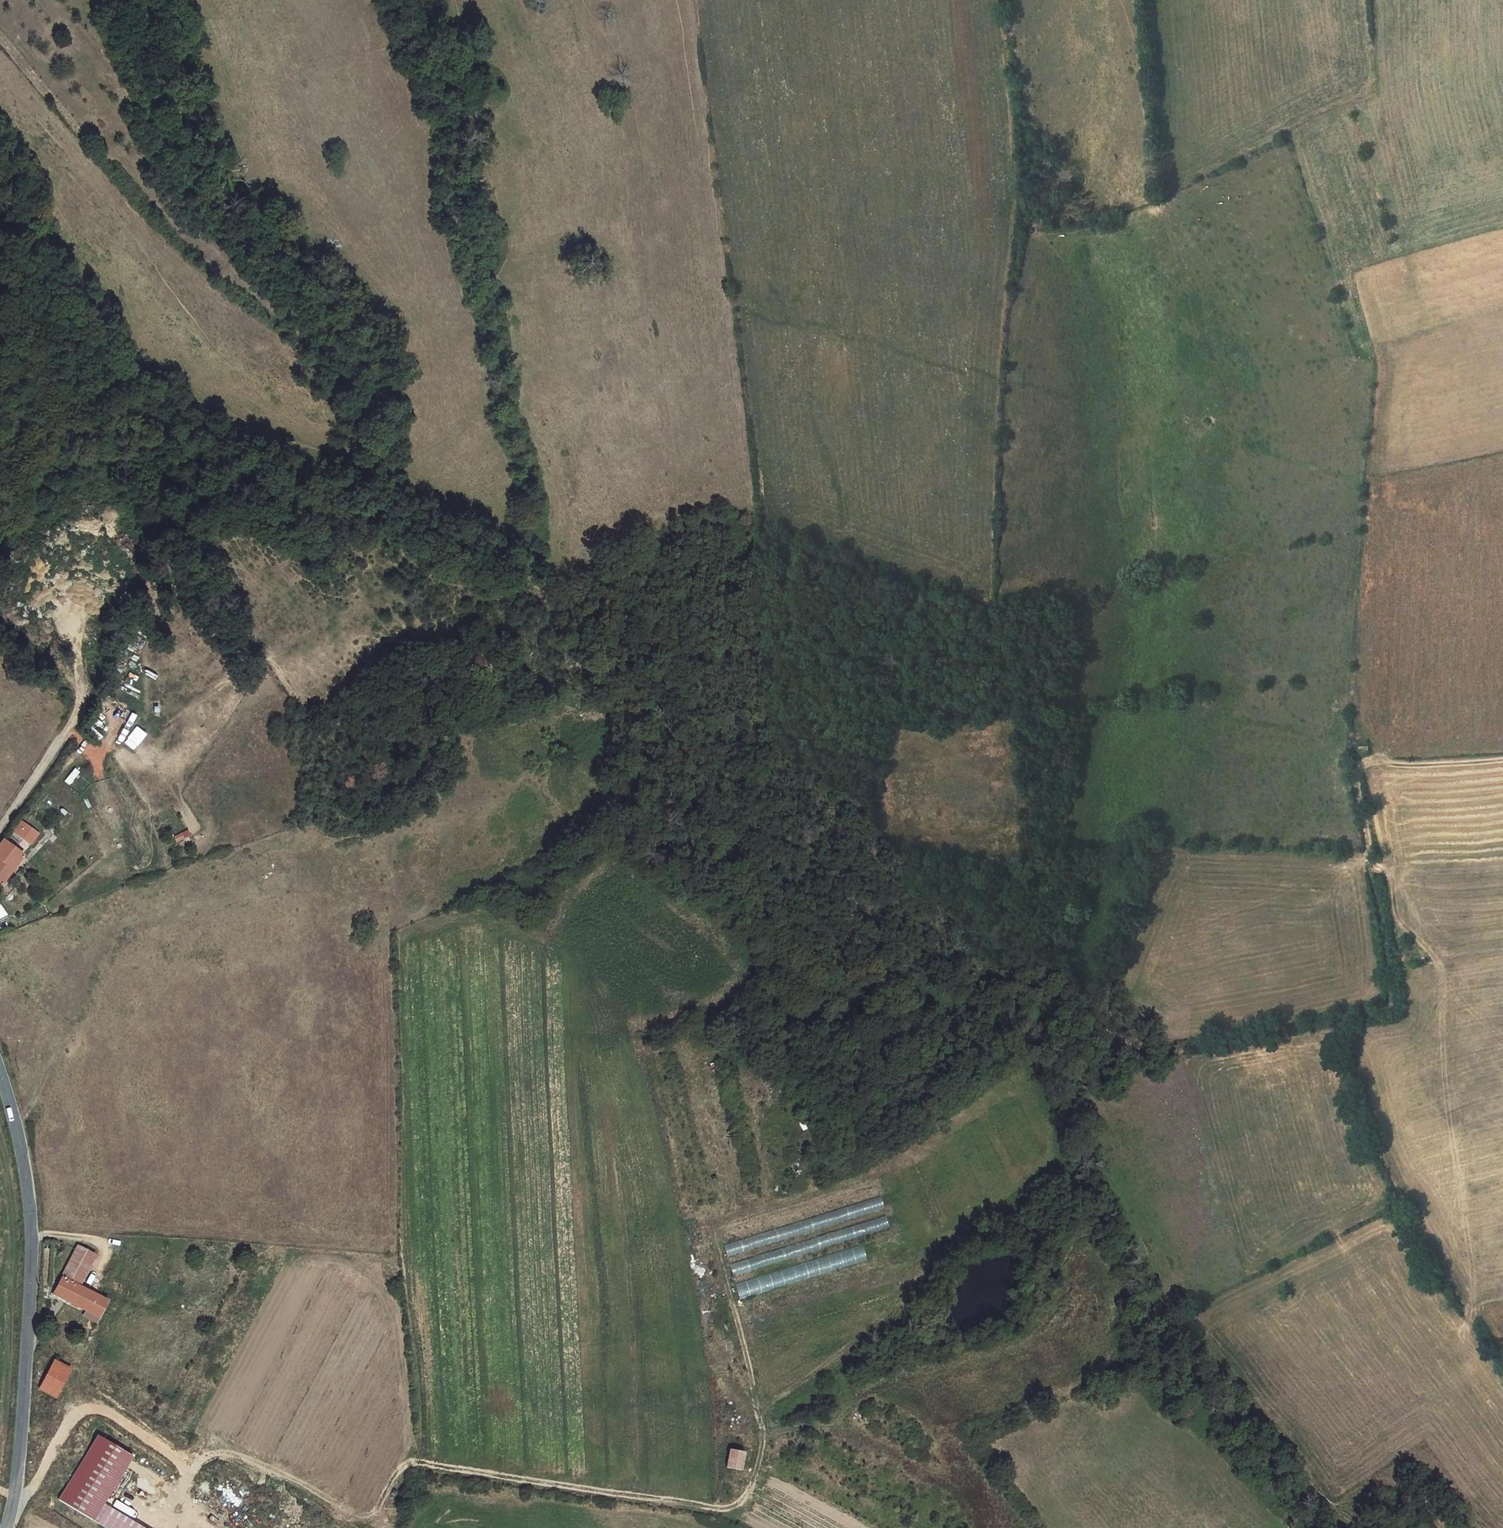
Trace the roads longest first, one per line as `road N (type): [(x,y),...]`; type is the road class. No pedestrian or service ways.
road 1 (track): [(186,1475),(205,1457),(230,1453),(365,1516),(400,1469),(421,1462),(732,1507),(751,1485),(762,1426),(717,1242)]
road 2 (tertiary): [(0,1075),(30,1193),(32,1247),(15,1500),(6,1527)]
road 3 (track): [(1502,760),(1368,766),(1362,758)]

